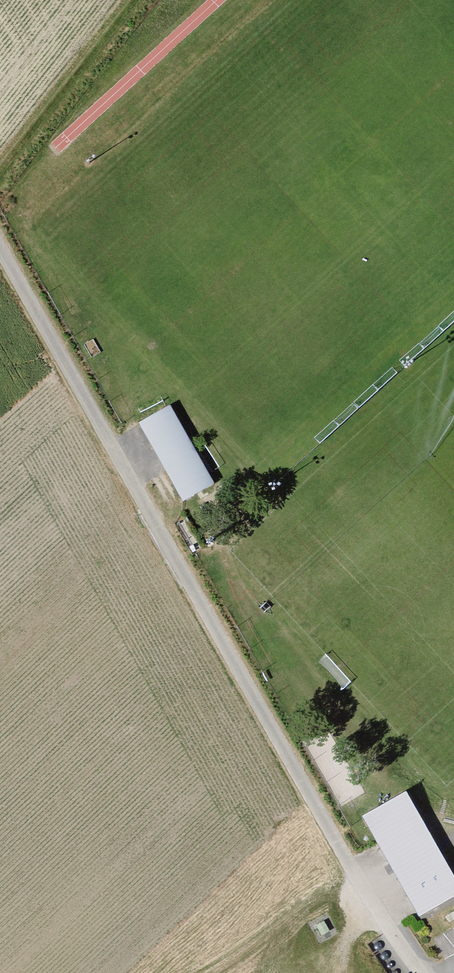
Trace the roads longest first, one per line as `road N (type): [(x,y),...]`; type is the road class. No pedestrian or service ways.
road 1 (unclassified): [(432,972),(356,882),(0,257)]
road 2 (track): [(143,0),(0,185)]
road 3 (track): [(343,854),(212,972)]

